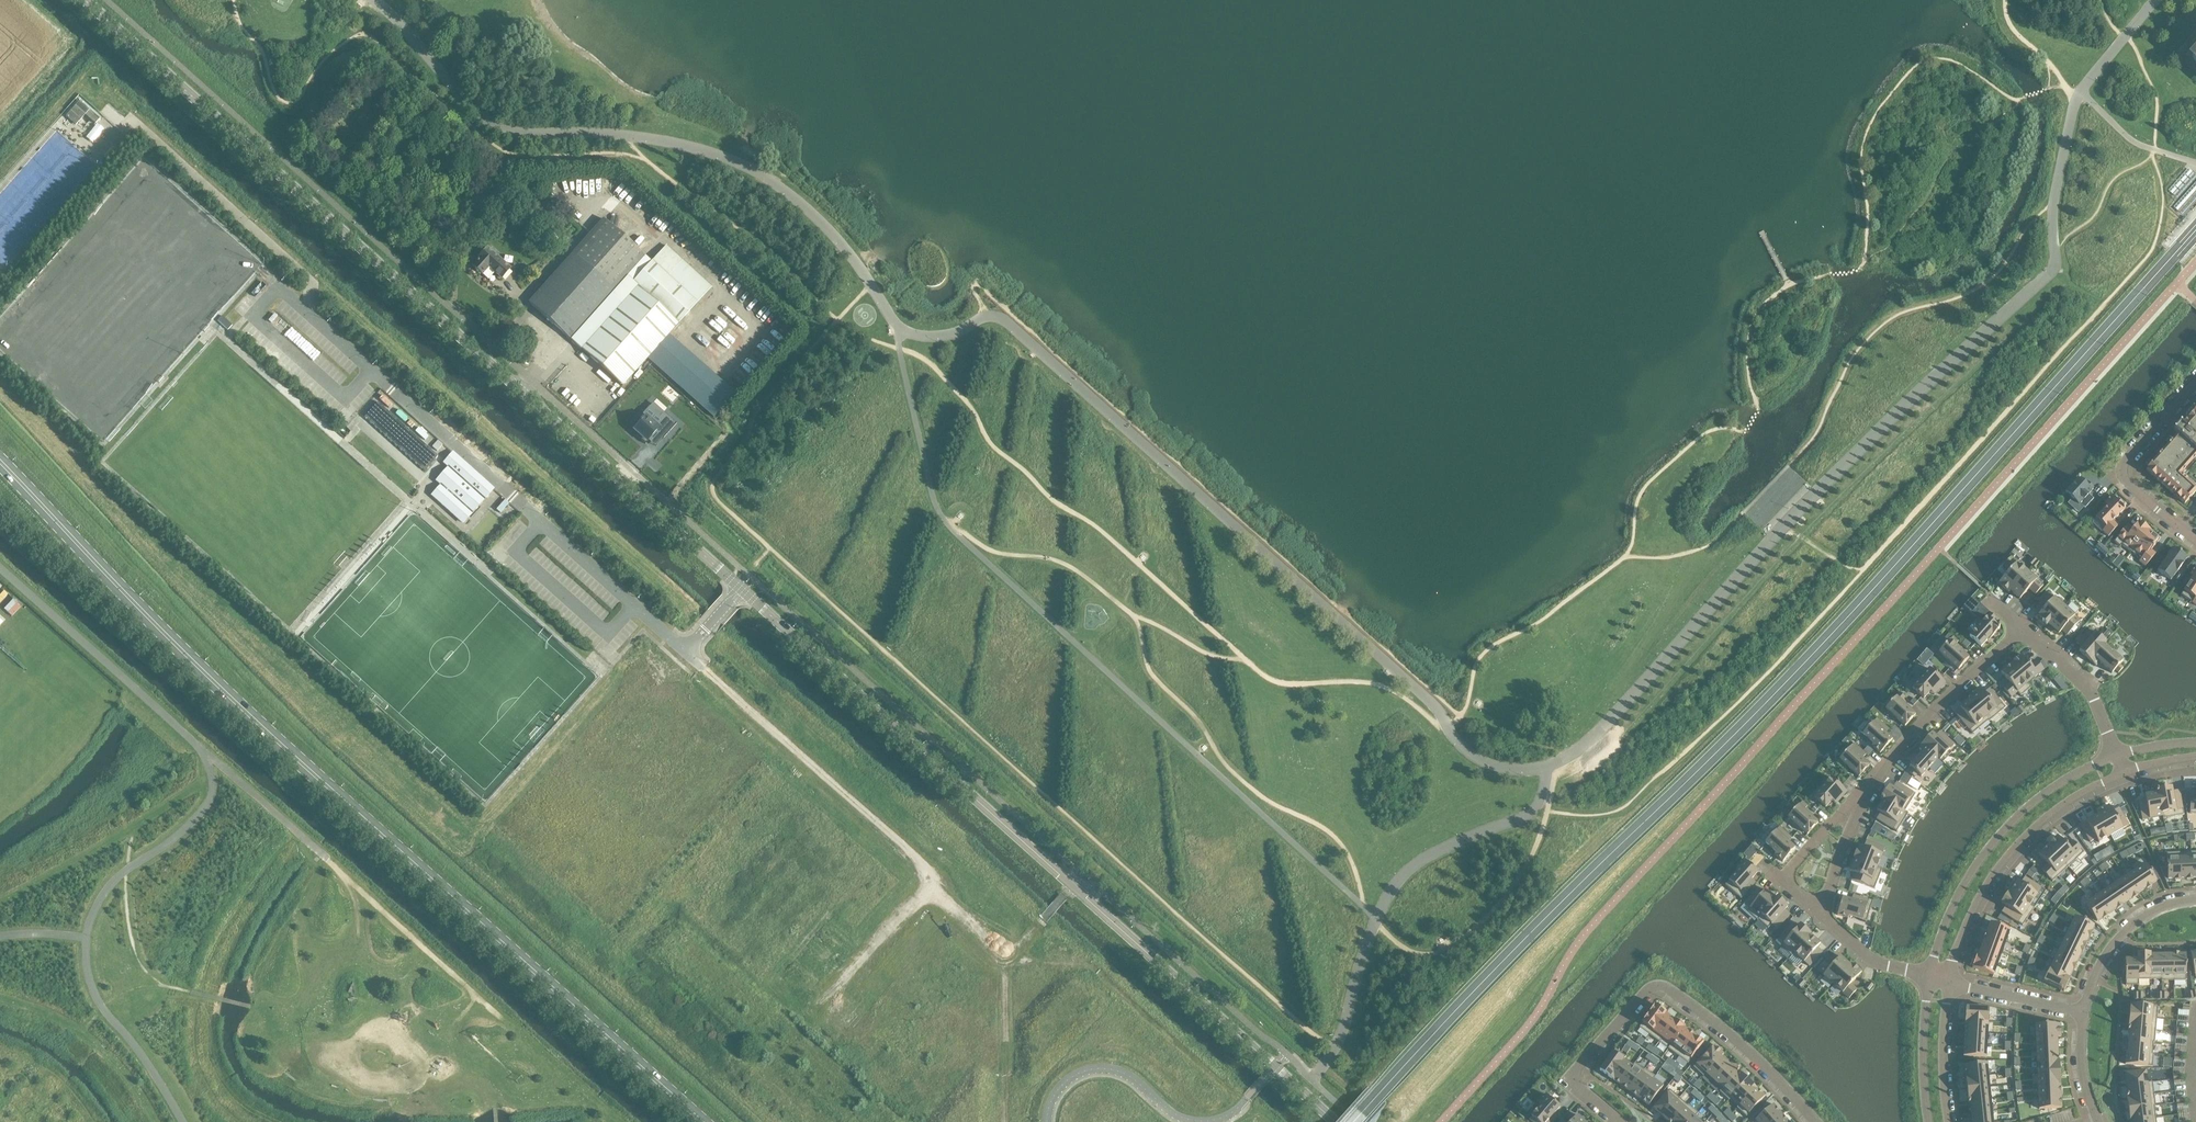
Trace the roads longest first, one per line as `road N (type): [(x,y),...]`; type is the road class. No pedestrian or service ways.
road 1 (secondary): [(703,1121),(220,685),(0,461)]
road 2 (tertiary): [(742,589),(84,0)]
road 3 (unclassified): [(686,653),(267,278)]
road 4 (unclassified): [(1012,957),(930,885),(928,868),(686,653)]
road 5 (tertiary): [(1074,885),(742,589)]
road 6 (tertiary): [(1338,1121),(1074,885)]
road 7 (residential): [(1574,1076),(1658,986),(1746,1047),(1815,1121)]
road 8 (residential): [(2113,756),(2047,794),(2002,835),(1952,914),(1931,979)]
road 9 (residential): [(1949,983),(1973,909),(2017,845),(2057,808),(2120,775)]
road 10 (residential): [(2021,630),(1932,709),(1861,797)]
road 11 (residential): [(2195,384),(2120,476),(2195,537)]
road 12 (track): [(805,1017),(930,885)]
road 13 (residential): [(2083,1012),(2096,971),(2123,934),(2161,907),(2195,900)]
road 14 (track): [(1007,1121),(1012,957)]
road 15 (residential): [(1931,979),(1931,1121)]
road 16 (residential): [(1947,1121),(1942,1064),(1949,983)]
road 17 (residential): [(2083,1012),(1949,983)]
road 18 (residential): [(1861,797),(1823,919)]

